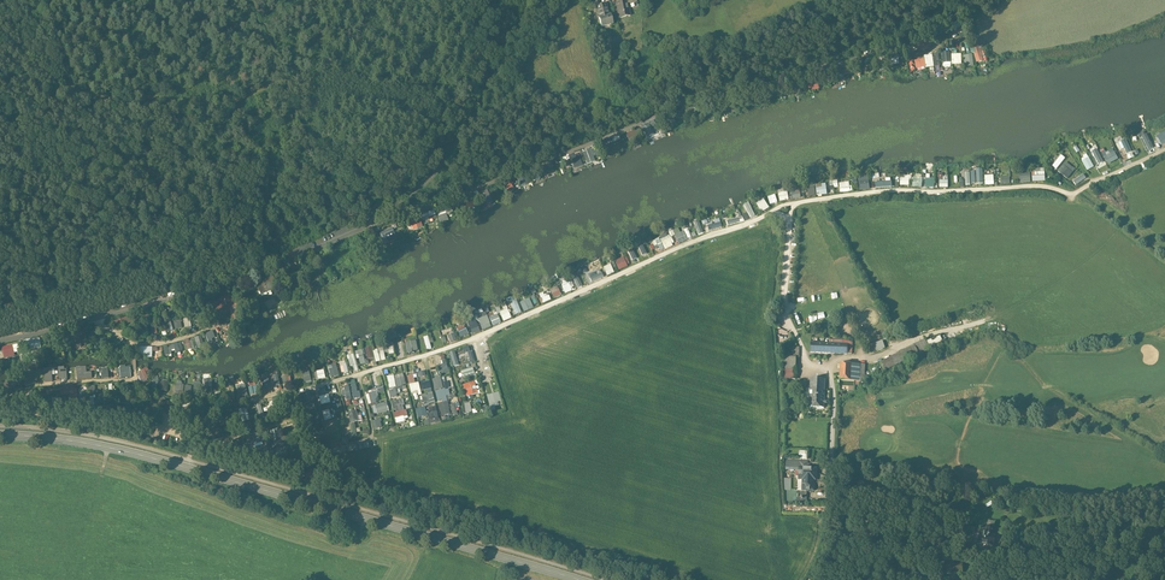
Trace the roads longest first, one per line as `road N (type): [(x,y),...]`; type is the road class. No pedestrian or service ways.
road 1 (track): [(354,235),(656,115),(680,98),(761,86),(916,42),(992,0)]
road 2 (primary): [(572,579),(127,453),(0,437)]
road 3 (residential): [(1164,150),(1075,194),(1035,186),(884,191),(794,205)]
road 4 (residential): [(780,210),(477,336)]
road 5 (unclassified): [(354,235),(439,169),(502,47),(548,0)]
road 6 (residential): [(100,317),(235,284),(354,235)]
road 7 (residential): [(170,420),(190,449),(297,421),(288,391),(200,412)]
road 8 (unclassified): [(812,579),(829,552),(831,379)]
road 9 (residential): [(790,220),(786,314),(811,369),(831,379)]
road 10 (residential): [(20,390),(30,410),(142,427),(170,420)]

